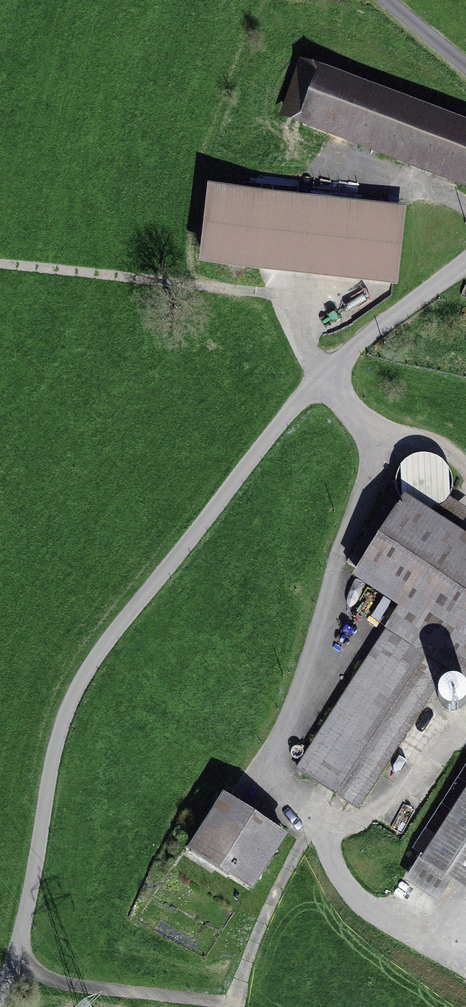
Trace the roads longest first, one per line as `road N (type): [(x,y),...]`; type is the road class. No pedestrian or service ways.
road 1 (unclassified): [(322,371),(106,644),(70,700),(50,764),(33,883),(0,995)]
road 2 (track): [(8,971),(233,1003),(308,828)]
road 3 (residential): [(465,256),(322,371)]

